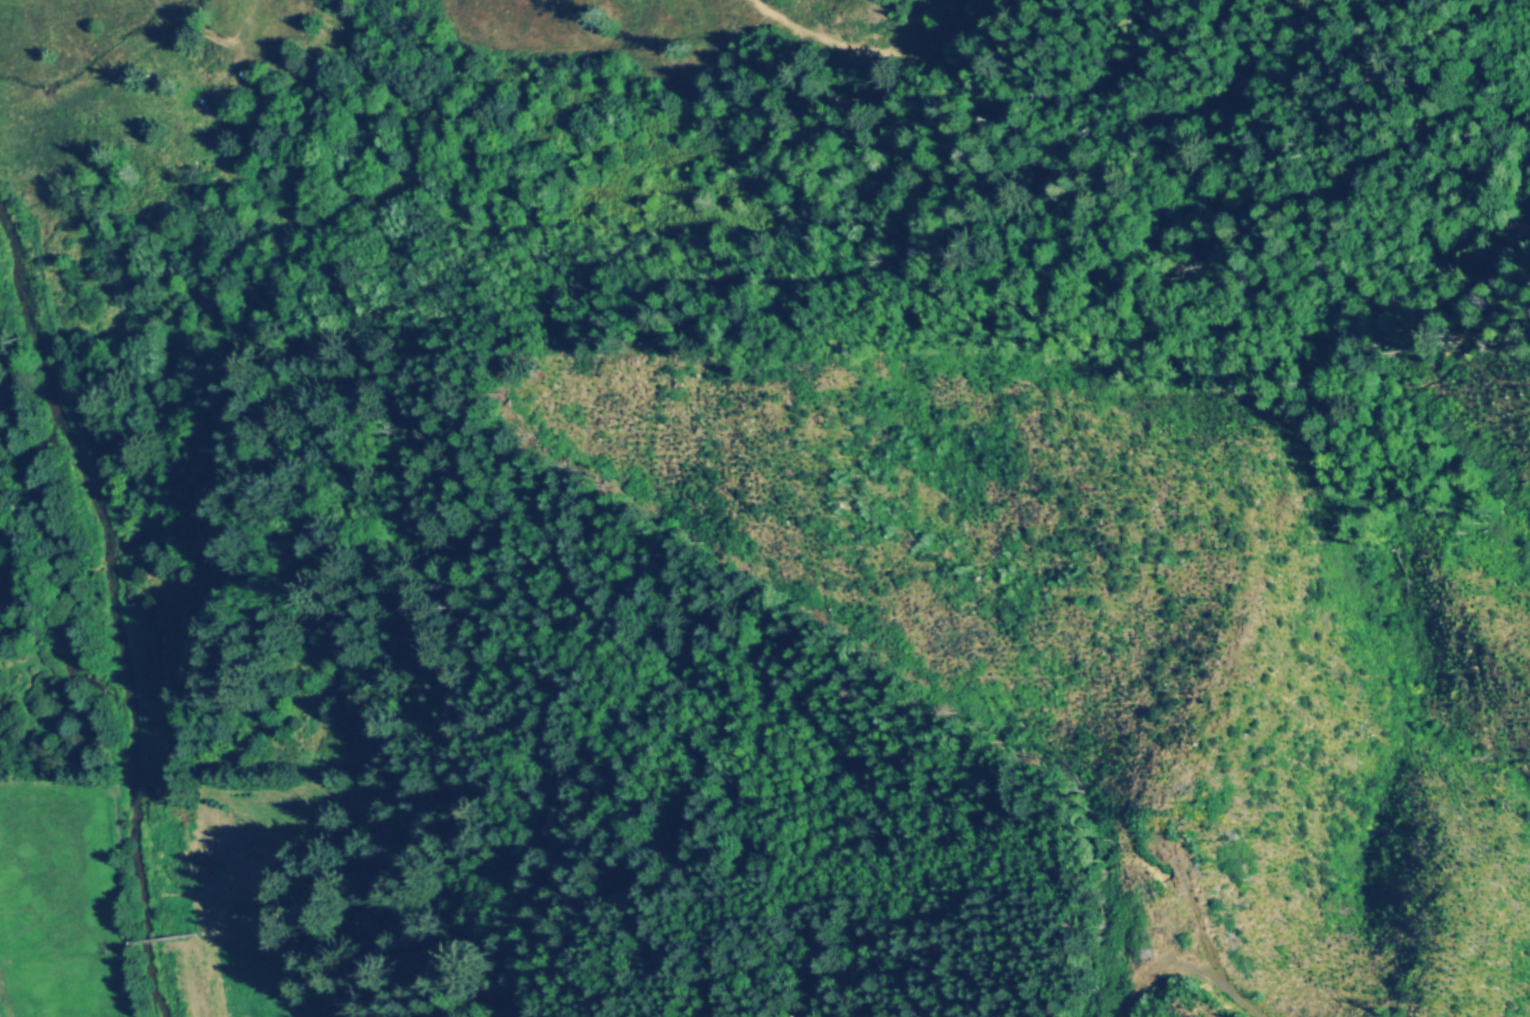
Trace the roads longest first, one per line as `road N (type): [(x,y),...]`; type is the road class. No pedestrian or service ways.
road 1 (track): [(1266,1016),(1205,971),(1164,964),(1117,1016)]
road 2 (track): [(1354,161),(1472,107),(1529,103)]

